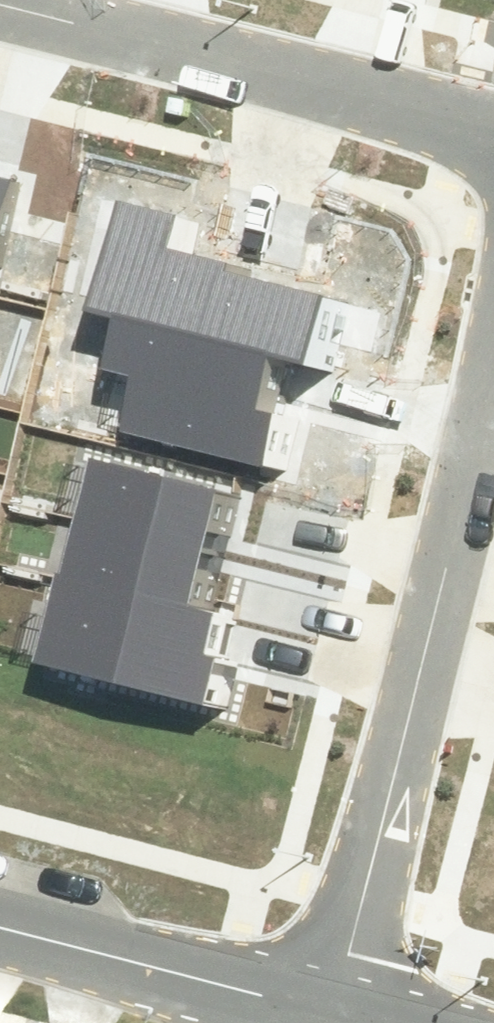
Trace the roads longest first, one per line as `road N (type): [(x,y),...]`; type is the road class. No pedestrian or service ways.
road 1 (residential): [(337,1016),(493,382)]
road 2 (residential): [(493,139),(0,6)]
road 3 (residential): [(0,927),(337,1016)]

